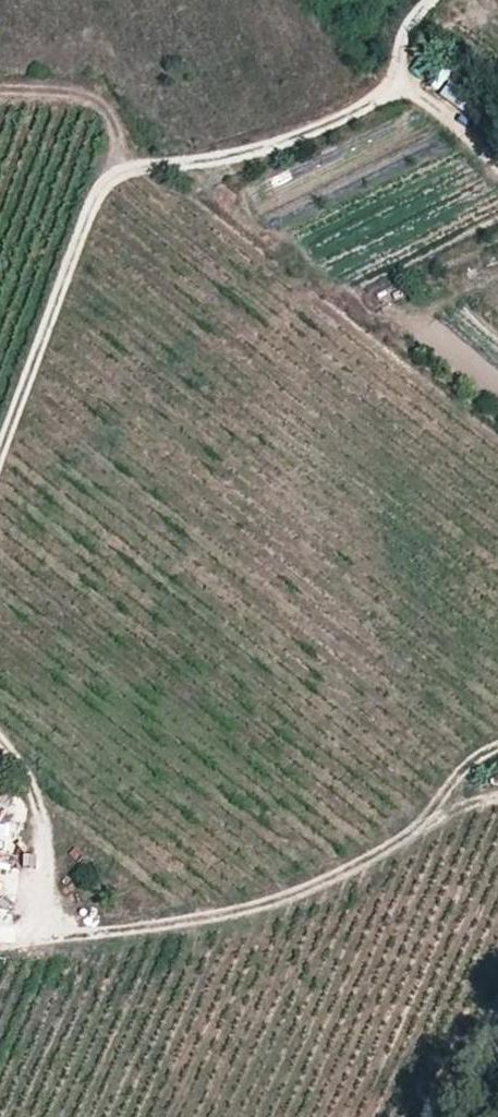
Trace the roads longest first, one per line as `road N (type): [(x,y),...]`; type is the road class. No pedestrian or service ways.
road 1 (track): [(0,457),(97,198),(117,174),(223,161),(389,93),(430,0)]
road 2 (track): [(42,920),(113,930),(218,917),(351,876),(438,817)]
road 3 (track): [(42,920),(41,802),(0,740)]
road 4 (track): [(0,92),(89,101),(112,130),(117,174)]

